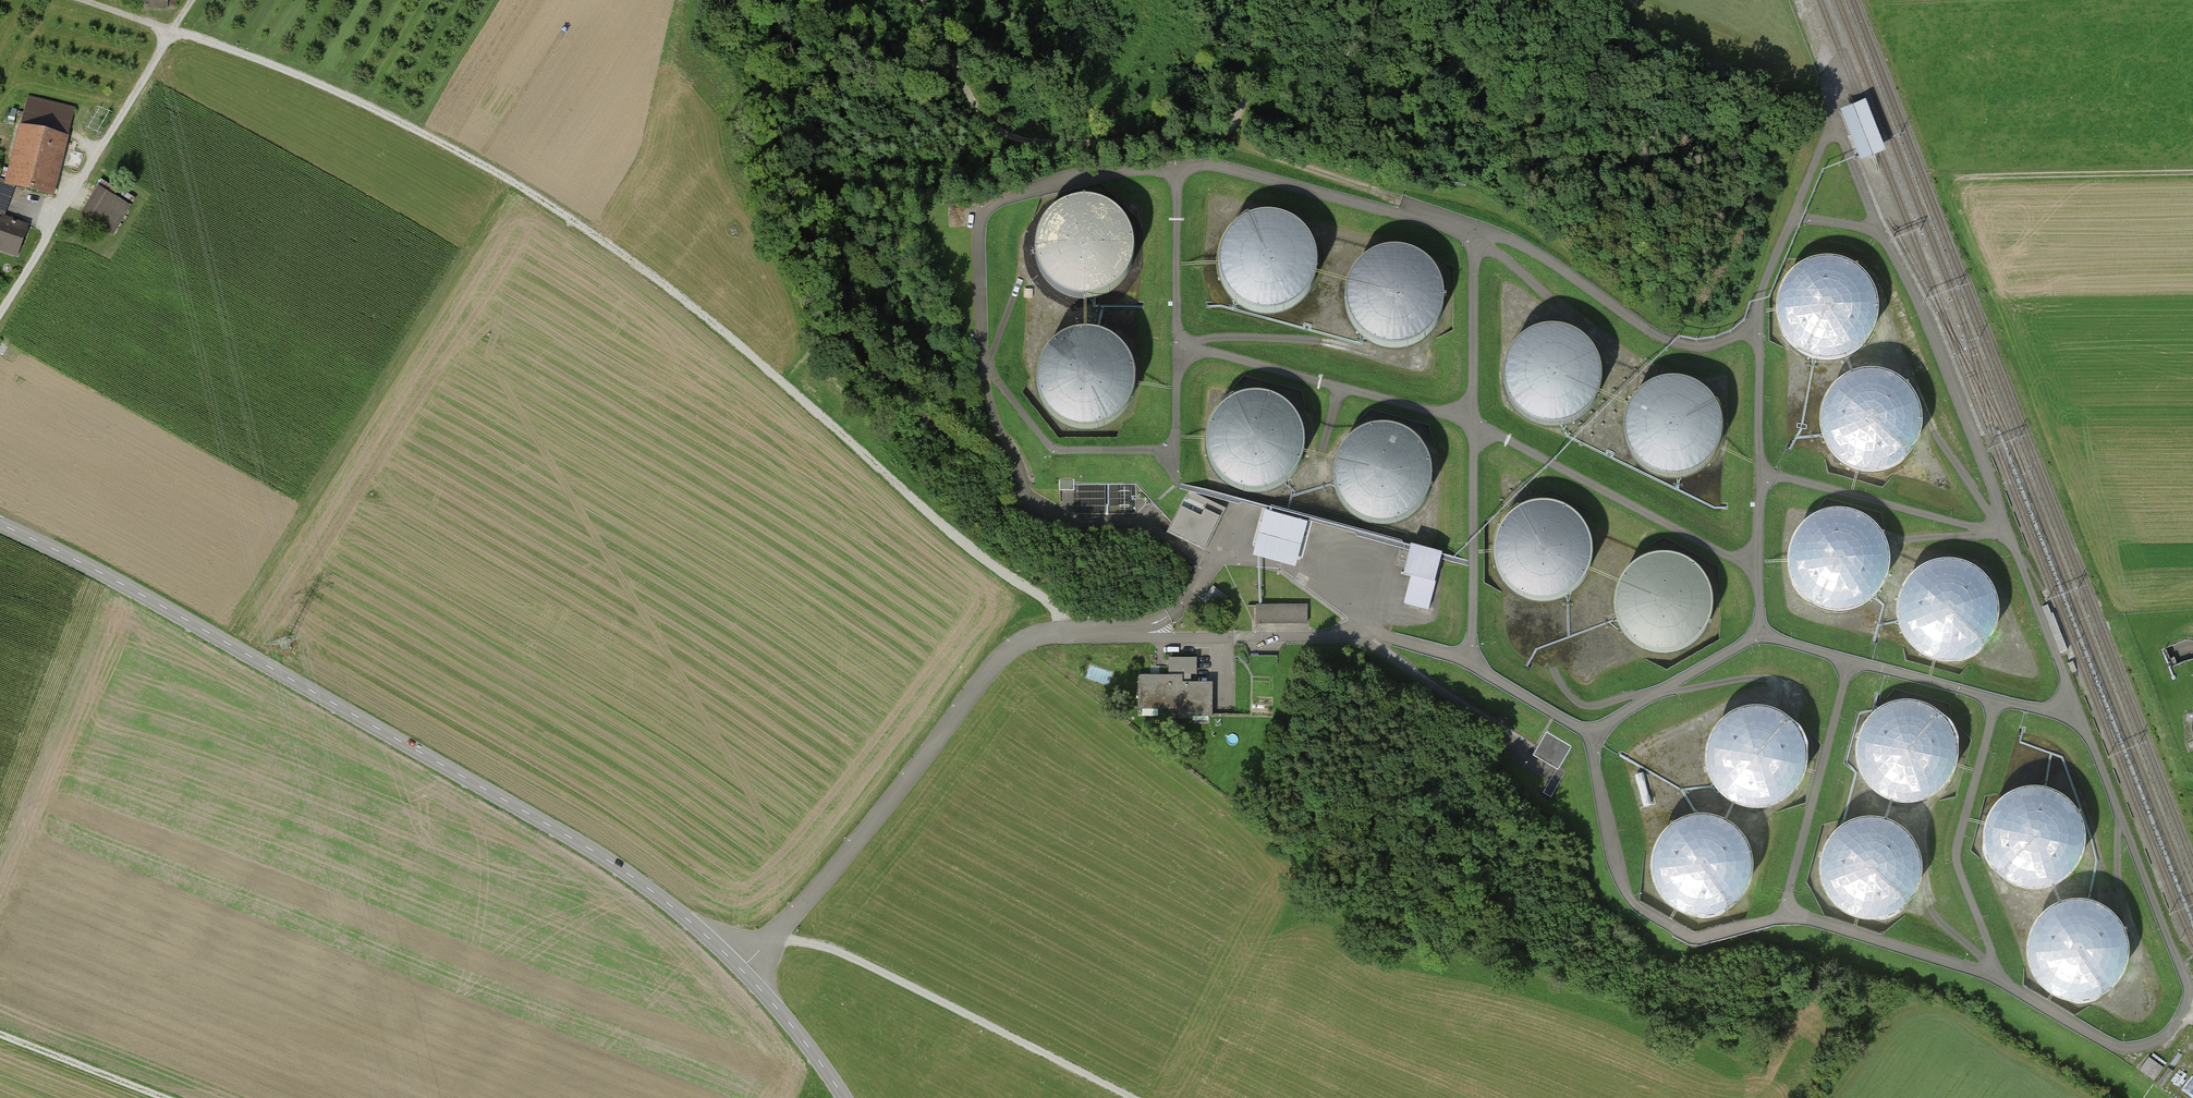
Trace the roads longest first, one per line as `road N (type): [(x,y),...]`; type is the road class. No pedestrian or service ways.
road 1 (track): [(1068,635),(1054,607),(985,561),(778,379),(588,228),(472,157),(331,89),(83,0)]
road 2 (tertiary): [(844,1097),(741,969),(653,892),(161,606),(0,524)]
road 3 (track): [(920,0),(977,109),(1005,135),(1085,144),(1215,135),(1238,117),(1250,57),(1247,0)]
road 4 (track): [(1139,1097),(854,957),(771,938)]
road 5 (track): [(0,315),(191,0)]
road 6 (track): [(2192,172),(1975,176)]
road 7 (track): [(162,1097),(0,1035)]

